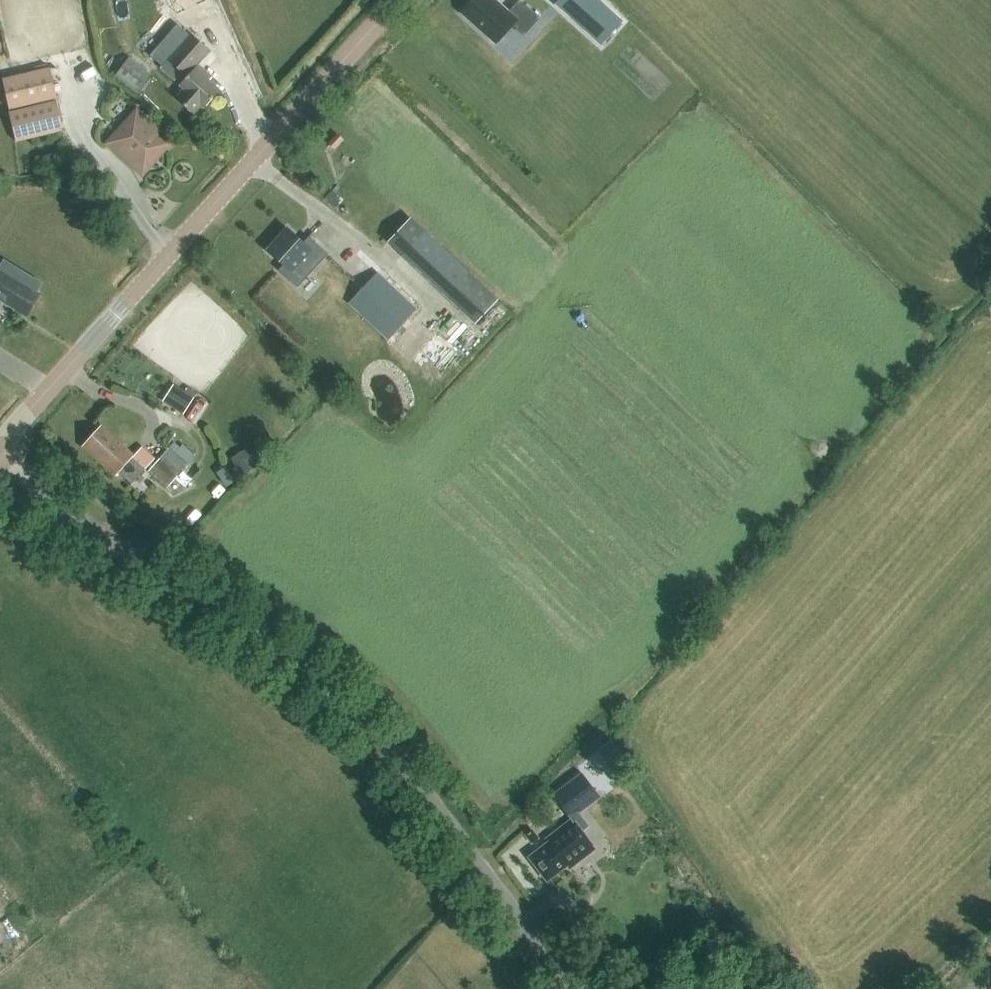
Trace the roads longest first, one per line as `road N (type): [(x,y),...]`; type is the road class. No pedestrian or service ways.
road 1 (unclassified): [(0,454),(270,644),(401,761),(514,926),(580,988)]
road 2 (tertiary): [(0,438),(396,0)]

